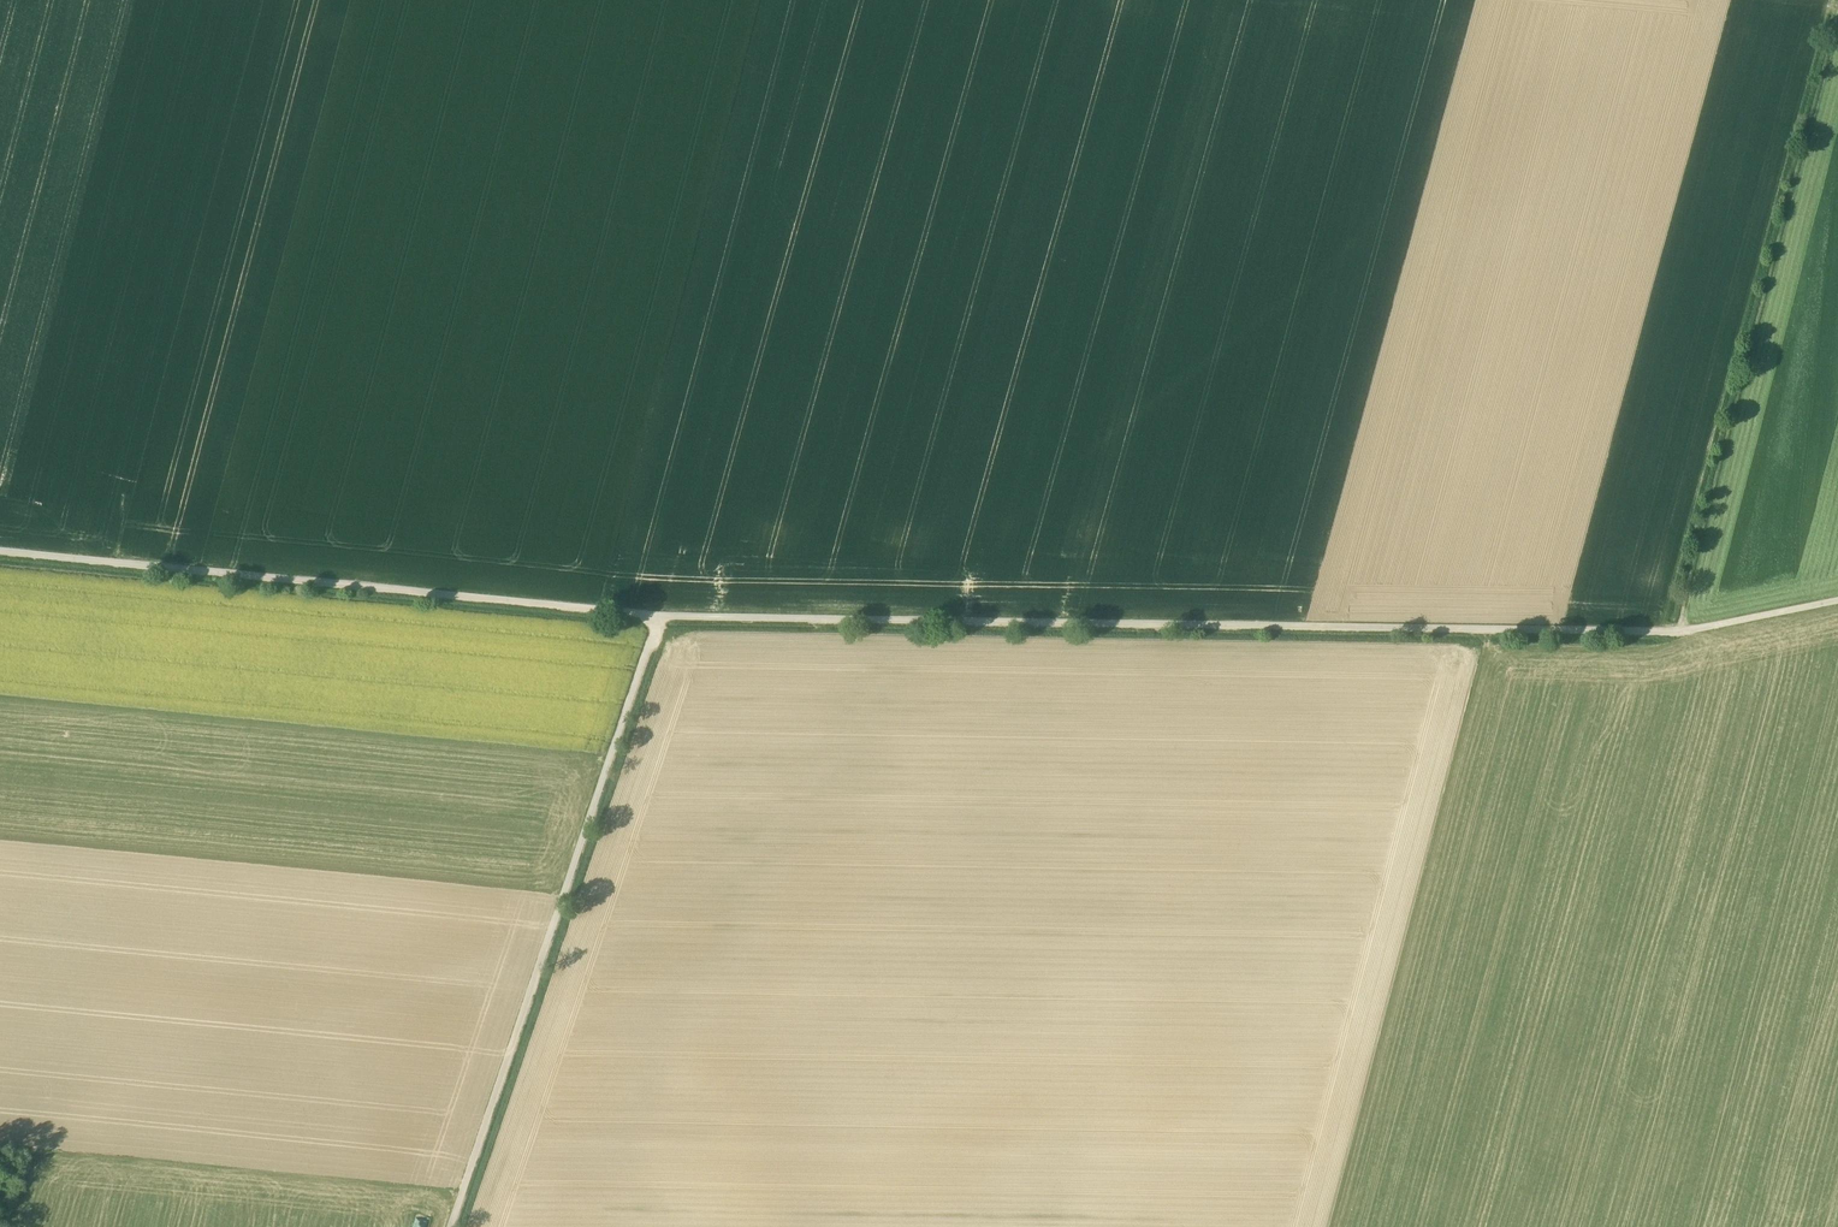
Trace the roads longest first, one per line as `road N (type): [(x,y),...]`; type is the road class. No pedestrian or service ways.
road 1 (track): [(1837,608),(1691,638),(656,615),(0,551)]
road 2 (track): [(450,1226),(656,615)]
road 3 (track): [(1837,59),(1688,638)]

